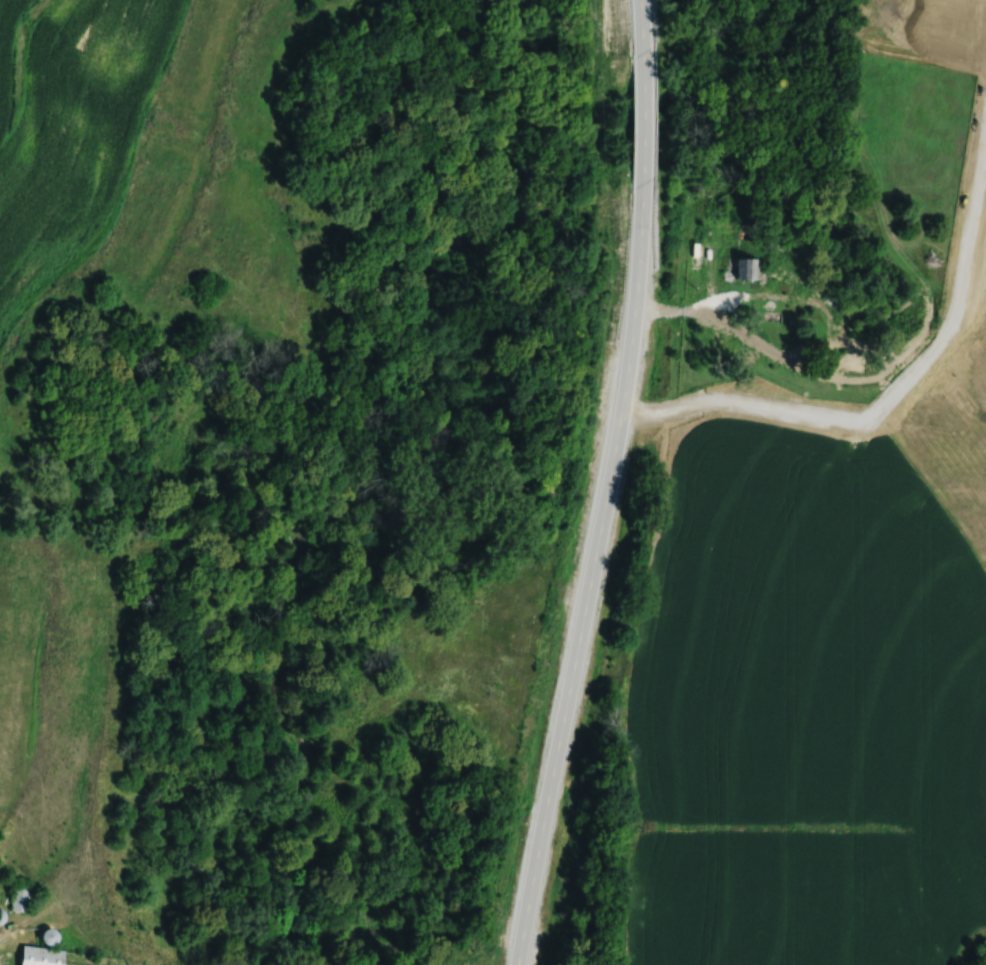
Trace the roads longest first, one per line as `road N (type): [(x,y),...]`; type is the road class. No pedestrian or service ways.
road 1 (secondary): [(643,186),(635,354),(519,964)]
road 2 (secondary): [(643,47),(643,186)]

